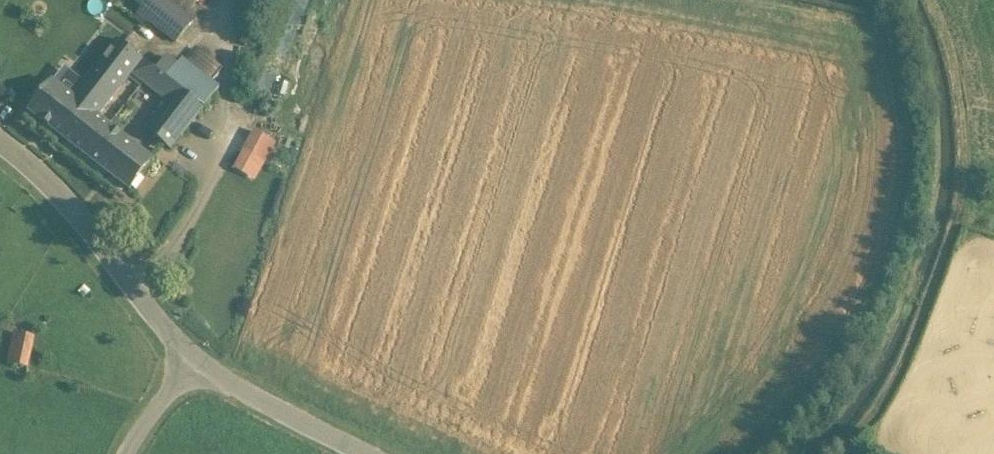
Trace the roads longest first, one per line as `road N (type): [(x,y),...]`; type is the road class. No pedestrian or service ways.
road 1 (unclassified): [(196,362),(81,216),(0,140)]
road 2 (unclassified): [(365,453),(196,362)]

